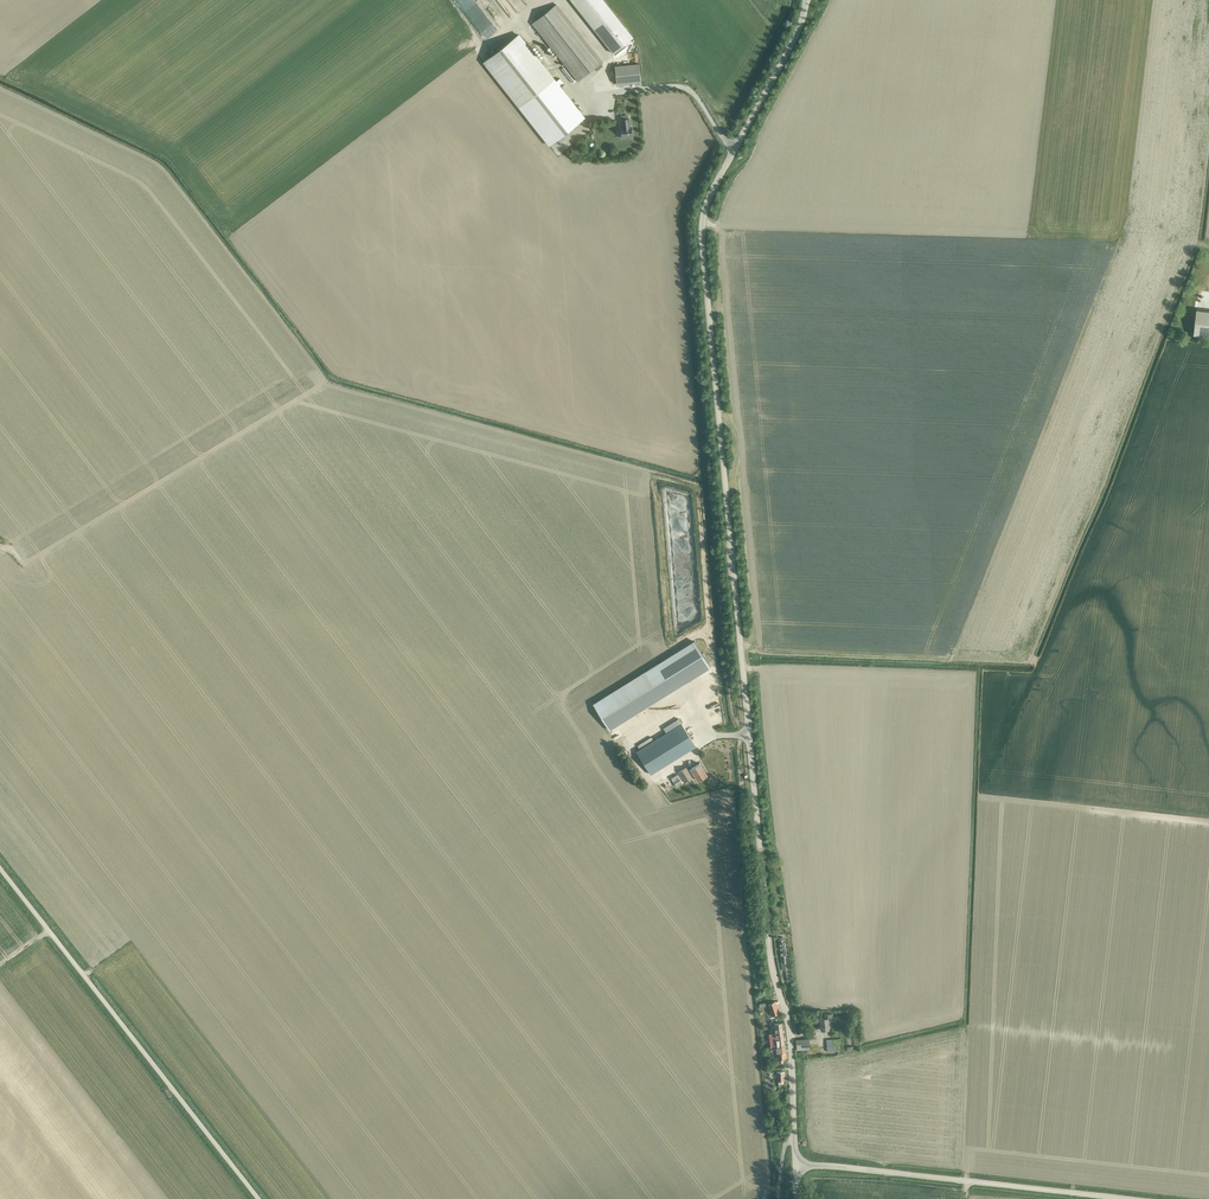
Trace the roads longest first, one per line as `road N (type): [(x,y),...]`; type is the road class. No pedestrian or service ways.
road 1 (tertiary): [(794,1136),(789,1053),(766,952),(702,224),(807,0)]
road 2 (unclassified): [(258,1198),(0,868)]
road 3 (unclassified): [(1139,1198),(796,1165)]

